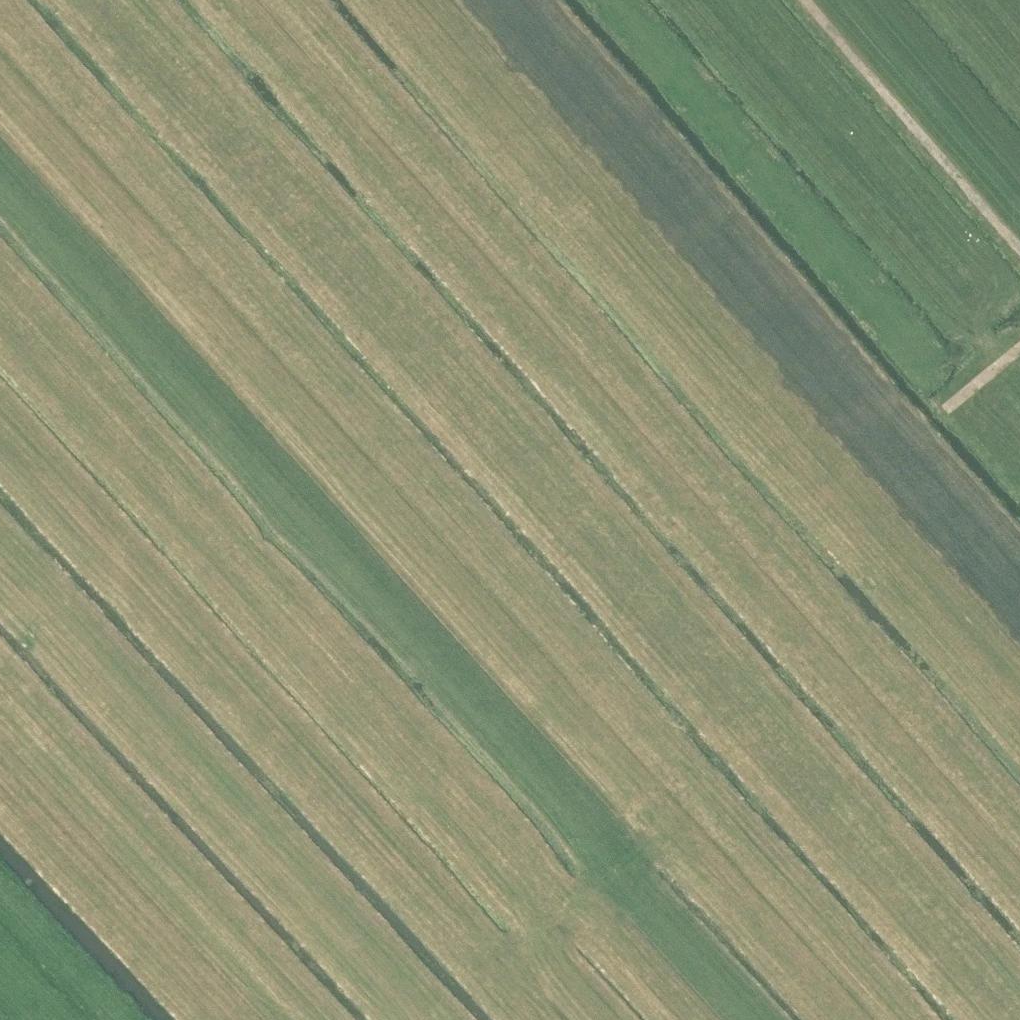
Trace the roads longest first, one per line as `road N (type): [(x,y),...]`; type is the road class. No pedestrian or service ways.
road 1 (track): [(1019,252),(804,0)]

